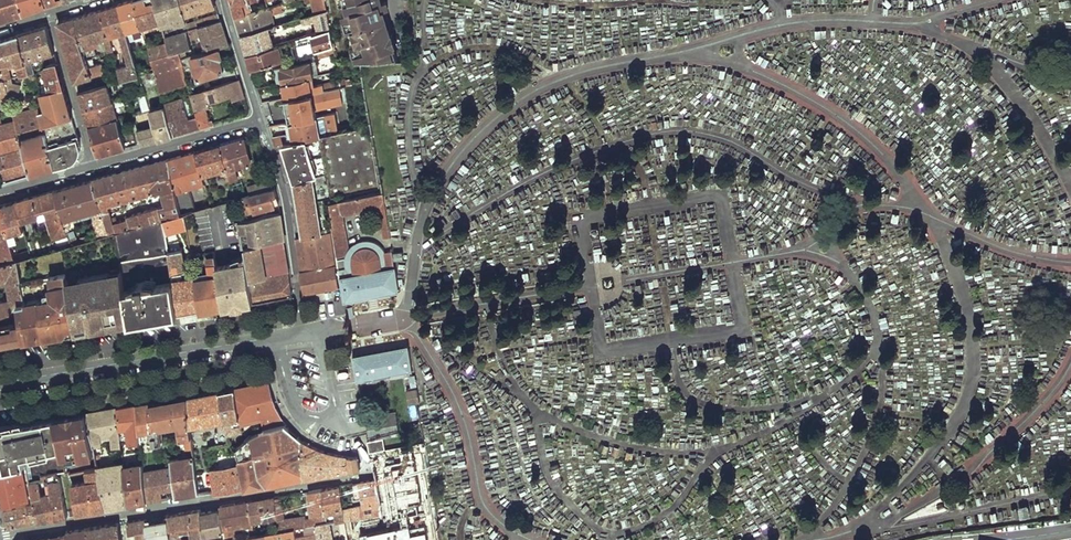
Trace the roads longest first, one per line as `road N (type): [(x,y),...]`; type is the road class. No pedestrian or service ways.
road 1 (residential): [(0,535),(362,474),(357,433),(338,420)]
road 2 (residential): [(274,338),(0,382)]
road 3 (residential): [(261,121),(281,180),(304,333)]
road 4 (residential): [(95,167),(261,121)]
road 5 (residential): [(95,167),(49,16)]
road 6 (residential): [(223,0),(261,121)]

